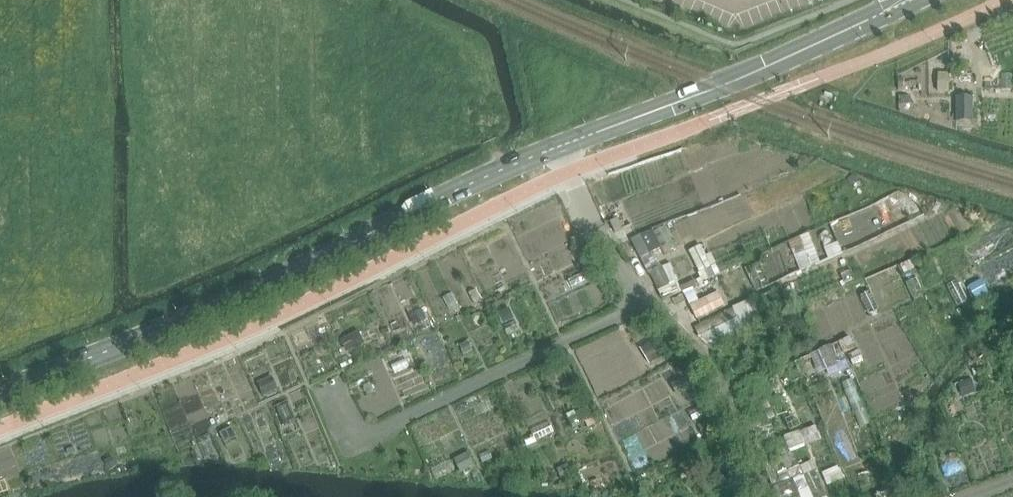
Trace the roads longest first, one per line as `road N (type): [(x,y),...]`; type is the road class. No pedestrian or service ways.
road 1 (secondary): [(0,394),(253,293),(471,184),(911,0)]
road 2 (track): [(561,147),(576,197),(611,260),(710,375),(764,496)]
road 3 (track): [(644,301),(373,433),(352,432),(337,400)]

